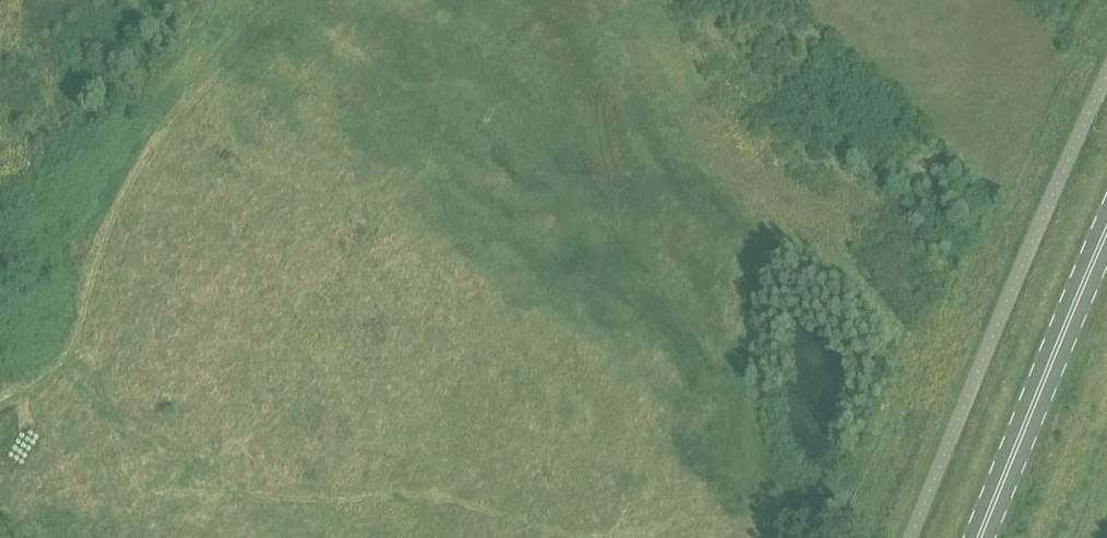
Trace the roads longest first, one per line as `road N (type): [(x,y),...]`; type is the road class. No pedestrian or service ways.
road 1 (primary): [(1106,227),(977,537)]

